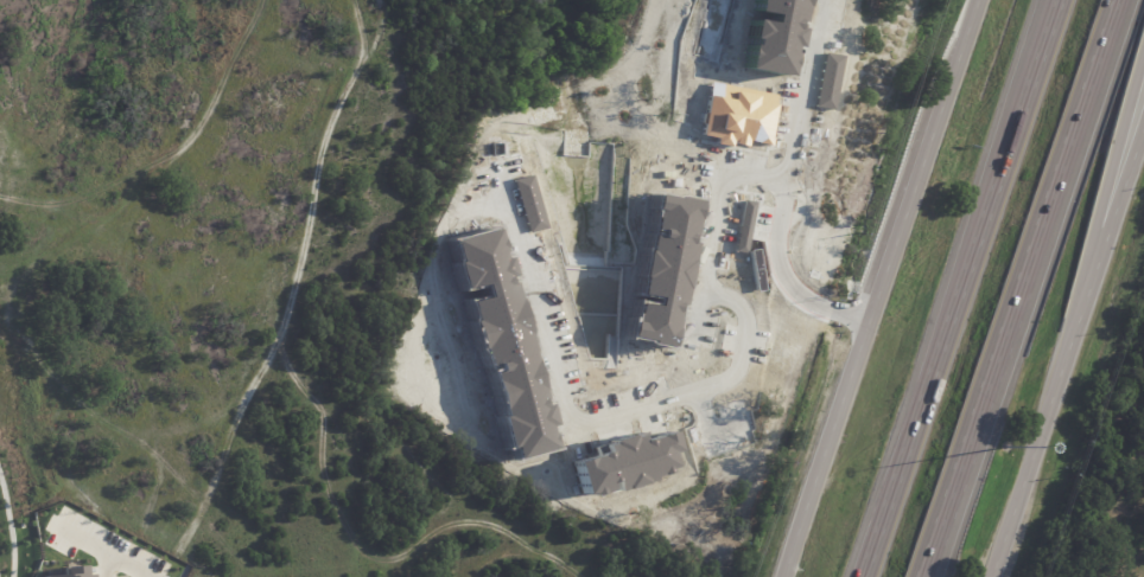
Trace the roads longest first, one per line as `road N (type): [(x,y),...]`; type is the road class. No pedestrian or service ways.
road 1 (secondary): [(982,0),(782,576)]
road 2 (motorway): [(926,576),(1119,0)]
road 3 (secondary): [(986,576),(1143,112)]
road 4 (motorway): [(1008,133),(857,576)]
road 5 (motorway): [(1048,389),(1143,34)]
road 6 (motorway): [(1053,0),(1008,133)]
road 7 (motorway): [(1046,0),(1008,133)]

